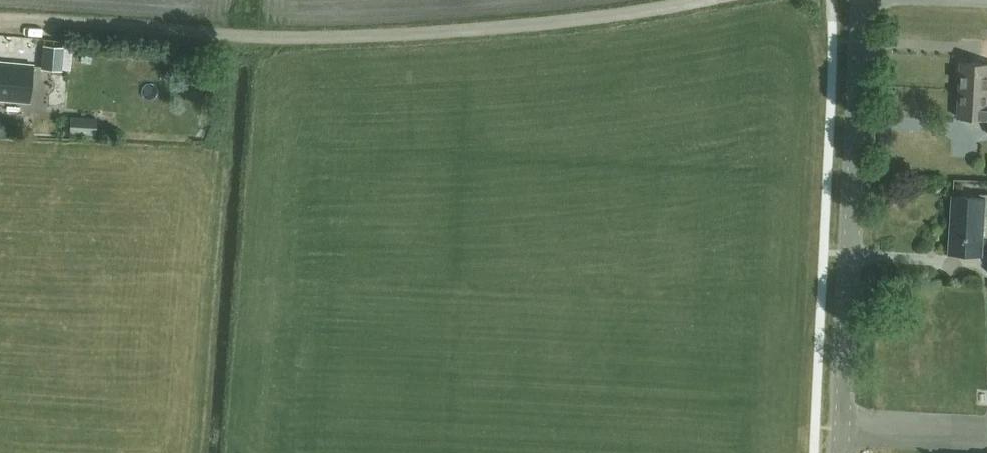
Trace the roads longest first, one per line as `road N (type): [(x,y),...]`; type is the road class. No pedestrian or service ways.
road 1 (track): [(700,0),(325,36),(0,20)]
road 2 (tertiary): [(842,452),(865,0)]

